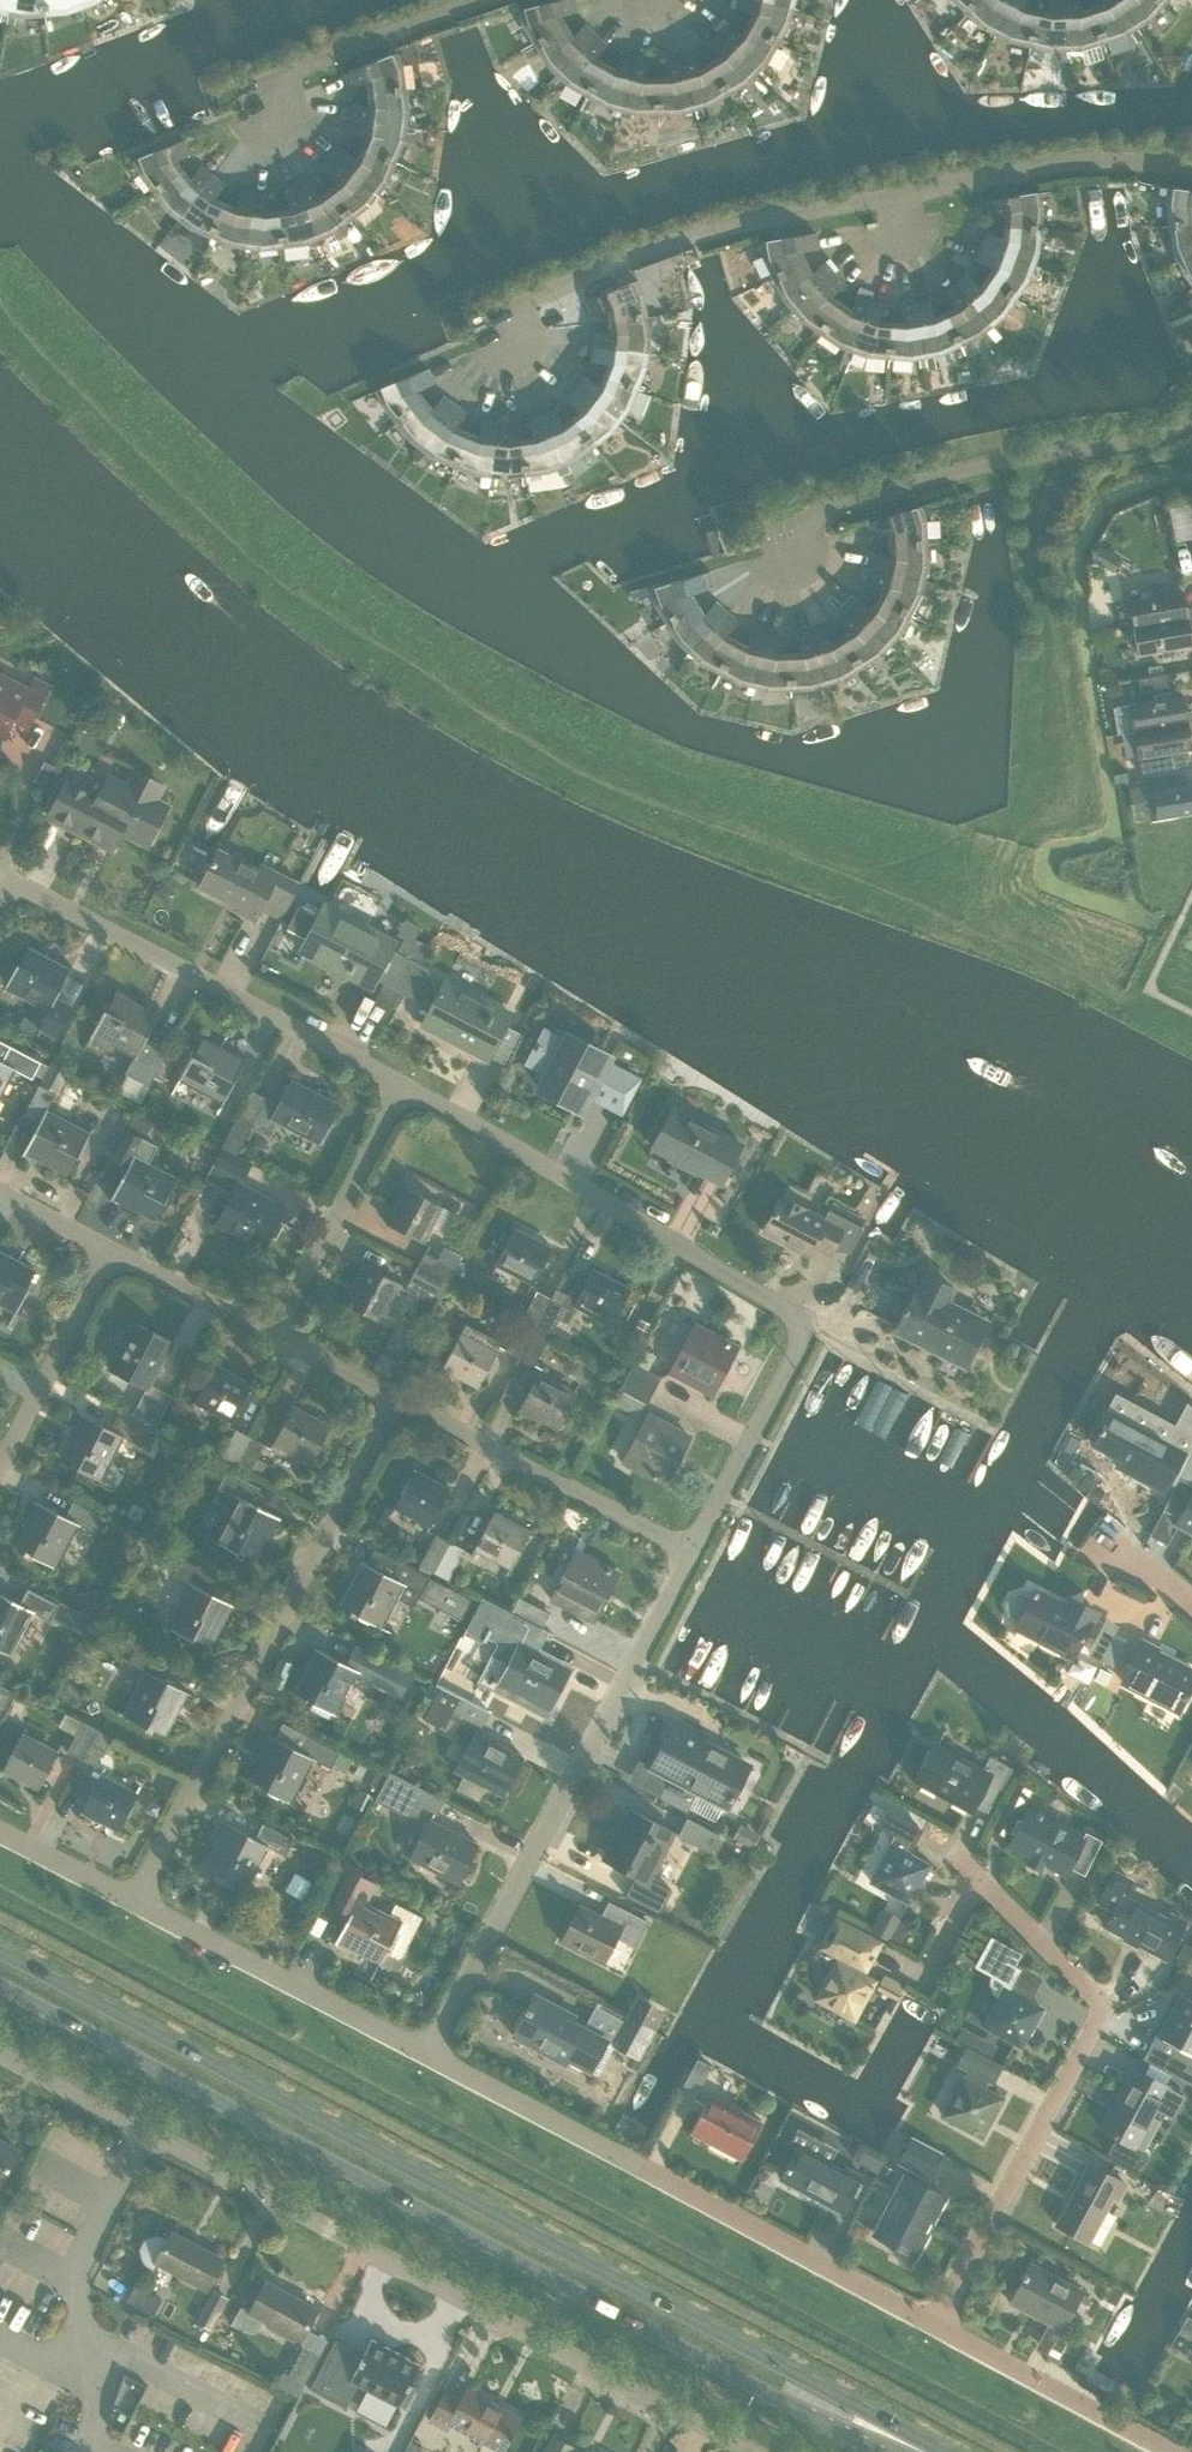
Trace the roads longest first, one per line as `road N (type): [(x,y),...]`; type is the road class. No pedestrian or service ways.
road 1 (primary): [(945,2451),(0,1950)]
road 2 (primary): [(0,1983),(881,2451)]
road 3 (residential): [(481,327),(600,270),(751,218),(882,187),(1039,164),(1191,168)]
road 4 (residential): [(703,1541),(811,1335),(801,1307),(409,1082)]
road 5 (unclassified): [(752,2451),(146,2131)]
road 6 (residential): [(946,2322),(1106,2024),(1101,1996),(979,1878),(923,1978)]
road 7 (residential): [(946,2322),(433,2052)]
road 8 (residential): [(433,2052),(703,1541)]
road 9 (residential): [(144,1896),(409,1385)]
road 10 (residential): [(409,1082),(44,889),(14,886),(0,905)]
road 11 (residential): [(775,533),(965,473),(1191,418)]
road 12 (residential): [(703,1541),(409,1385)]
road 13 (residential): [(433,2052),(144,1896)]
road 14 (residential): [(1183,2451),(946,2322)]
road 15 (residential): [(286,1321),(409,1082)]
road 16 (residential): [(92,2380),(76,2272),(146,2131)]
road 17 (residential): [(0,1472),(118,1244)]
road 18 (residential): [(259,86),(497,0)]
road 19 (residential): [(286,1321),(118,1244)]
road 20 (unclassified): [(146,2131),(0,2052)]
road 21 (residential): [(144,1896),(0,1821)]
road 22 (residential): [(409,1385),(286,1321)]
road 23 (residential): [(118,1244),(0,1184)]

